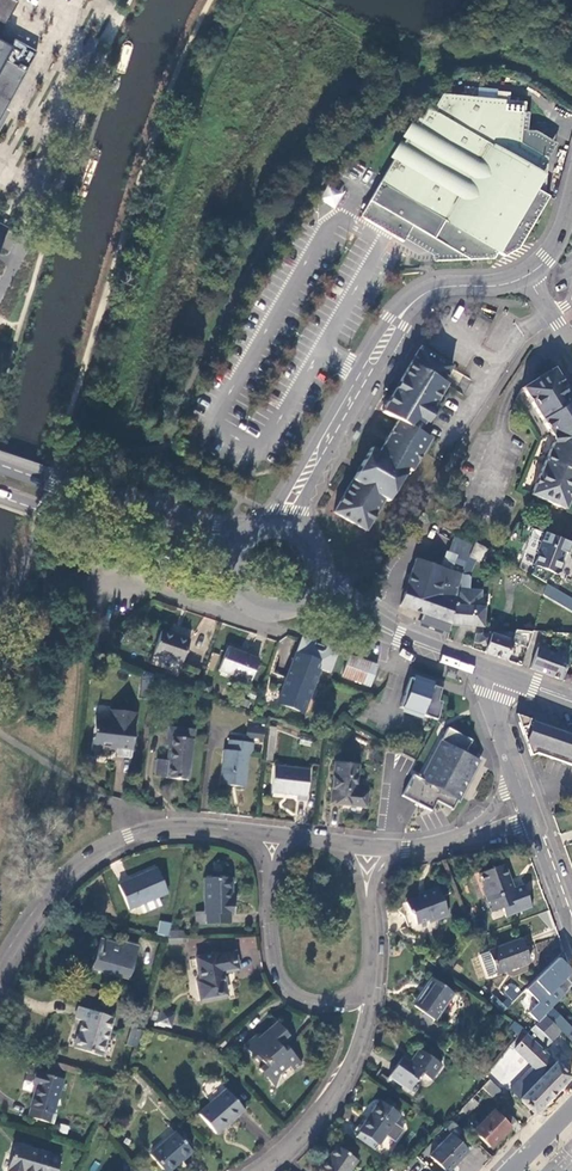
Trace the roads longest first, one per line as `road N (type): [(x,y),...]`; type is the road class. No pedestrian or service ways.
road 1 (unclassified): [(285,527),(408,307),(441,287),(527,275)]
road 2 (residential): [(0,971),(50,891),(86,858),(127,836),(187,824),(272,835)]
road 3 (secondary): [(239,541),(161,526),(0,469)]
road 4 (secondary): [(0,492),(228,574)]
road 5 (residential): [(272,835),(280,972),(295,992),(316,1000),(348,1000),(370,987)]
road 6 (residential): [(253,1170),(335,1094),(360,1046),(370,987)]
road 7 (residential): [(369,847),(451,842),(530,811)]
road 8 (unclassified): [(494,674),(492,695),(530,811)]
road 9 (residential): [(370,987),(369,847)]
road 10 (unclassified): [(530,811),(571,928)]

